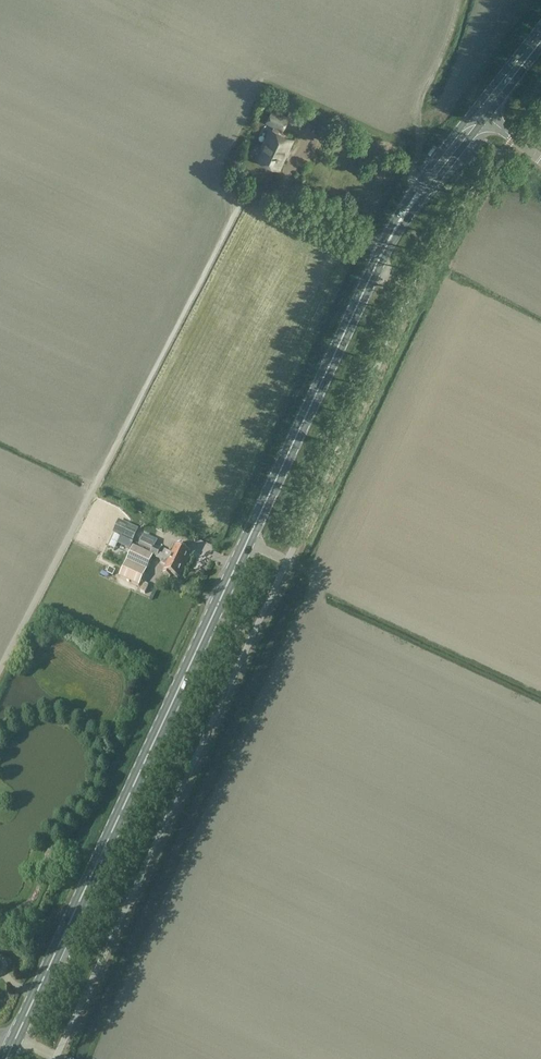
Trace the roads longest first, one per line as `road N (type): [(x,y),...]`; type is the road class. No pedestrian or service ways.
road 1 (secondary): [(7,1058),(385,246),(481,113)]
road 2 (track): [(0,671),(250,195),(270,191),(385,246)]

